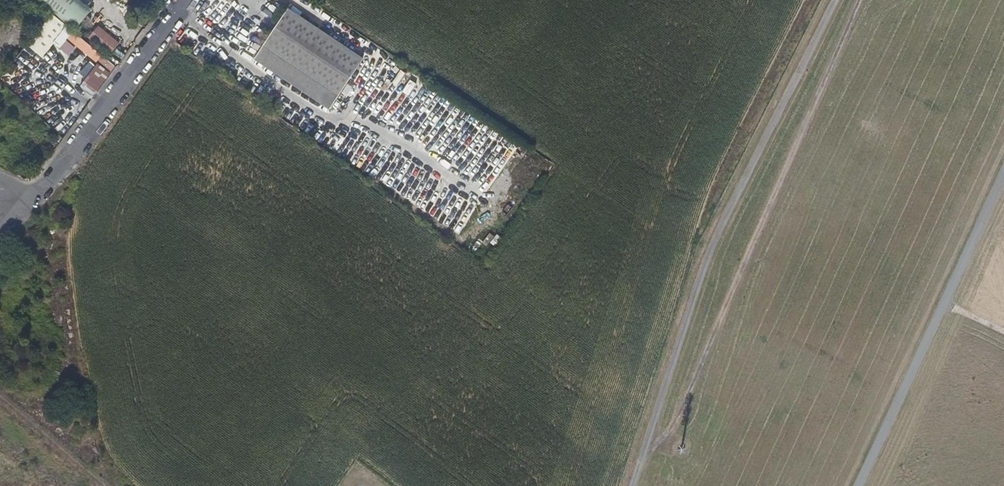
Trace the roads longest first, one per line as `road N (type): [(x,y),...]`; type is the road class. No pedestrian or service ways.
road 1 (track): [(279,0),(297,3),(551,170),(671,233),(709,206),(812,0)]
road 2 (unclassified): [(181,0),(34,189)]

